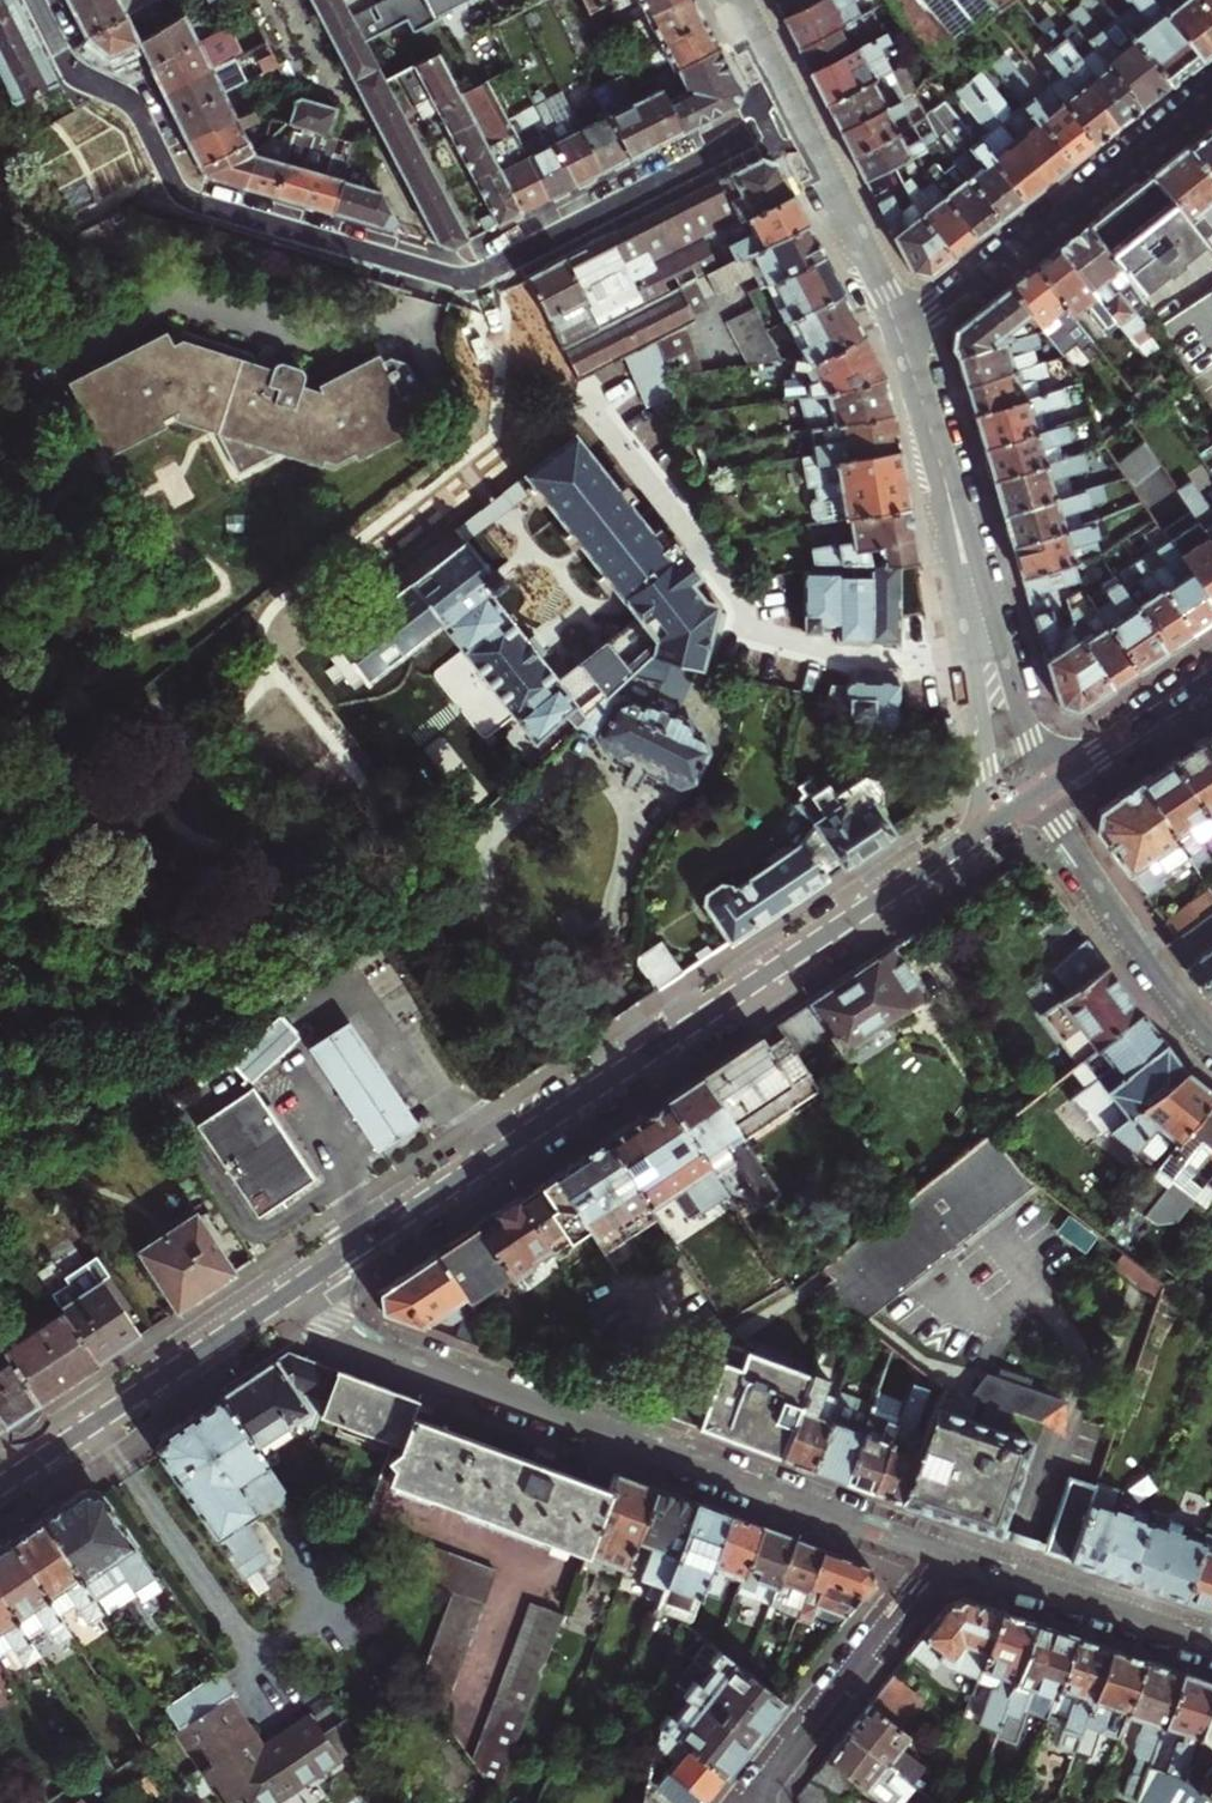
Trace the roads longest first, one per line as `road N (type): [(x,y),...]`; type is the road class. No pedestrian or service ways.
road 1 (residential): [(795,107),(459,280),(190,198),(135,106),(75,73),(40,0)]
road 2 (tertiary): [(998,820),(307,1283)]
road 3 (residential): [(307,1283),(330,1321),(369,1348),(942,1553)]
road 4 (residential): [(1211,89),(903,332)]
road 5 (tertiary): [(307,1283),(0,1488)]
road 6 (residential): [(945,476),(998,820)]
road 7 (residential): [(1049,787),(945,476)]
road 8 (residential): [(759,1802),(762,1785),(942,1553)]
road 9 (residential): [(1211,1041),(1079,851),(1049,787)]
road 10 (residential): [(942,1553),(1211,1645)]
road 11 (residential): [(903,332),(795,107)]
road 12 (tertiary): [(1211,680),(1049,787)]
road 13 (residential): [(945,476),(903,332)]
road 14 (residential): [(795,107),(738,0)]

